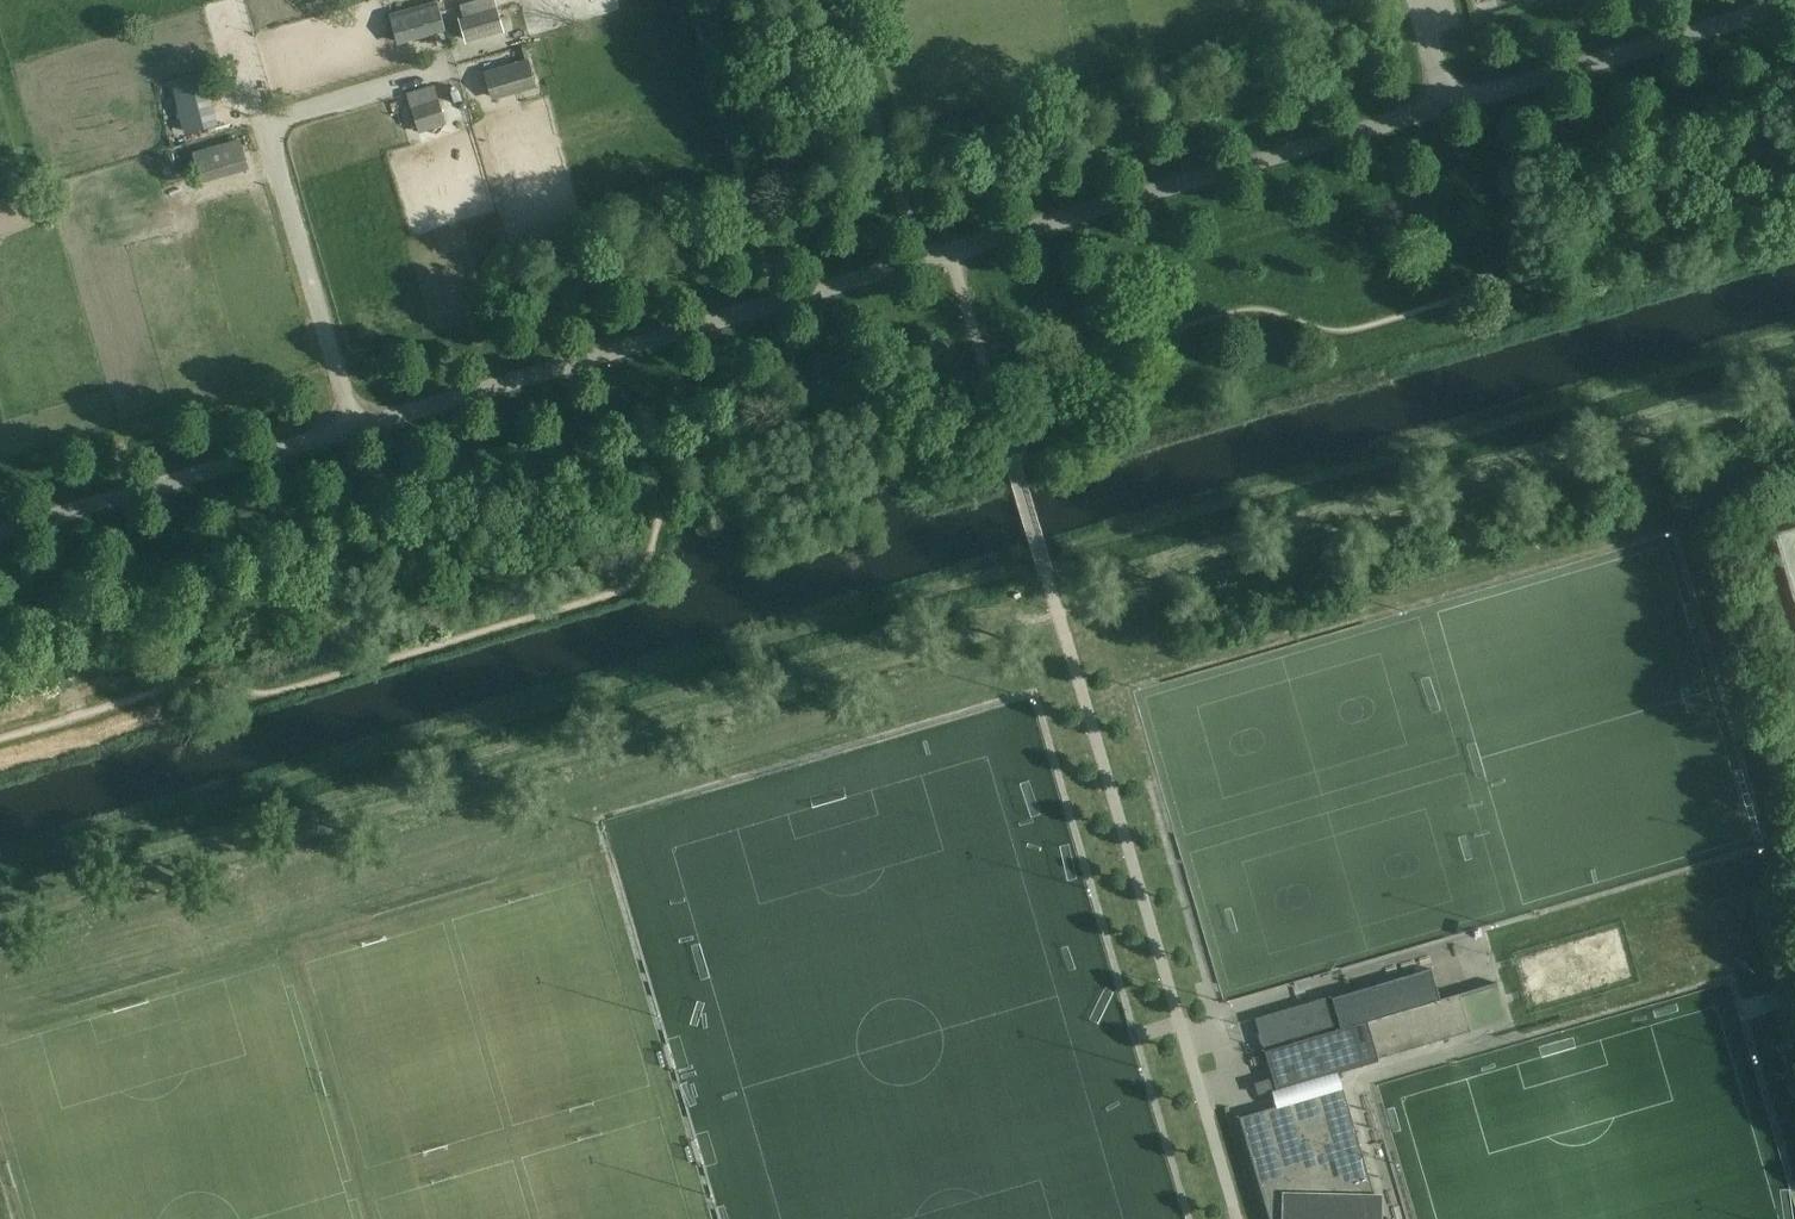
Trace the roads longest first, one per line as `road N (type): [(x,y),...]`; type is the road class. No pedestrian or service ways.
road 1 (unclassified): [(0,536),(1794,9)]

